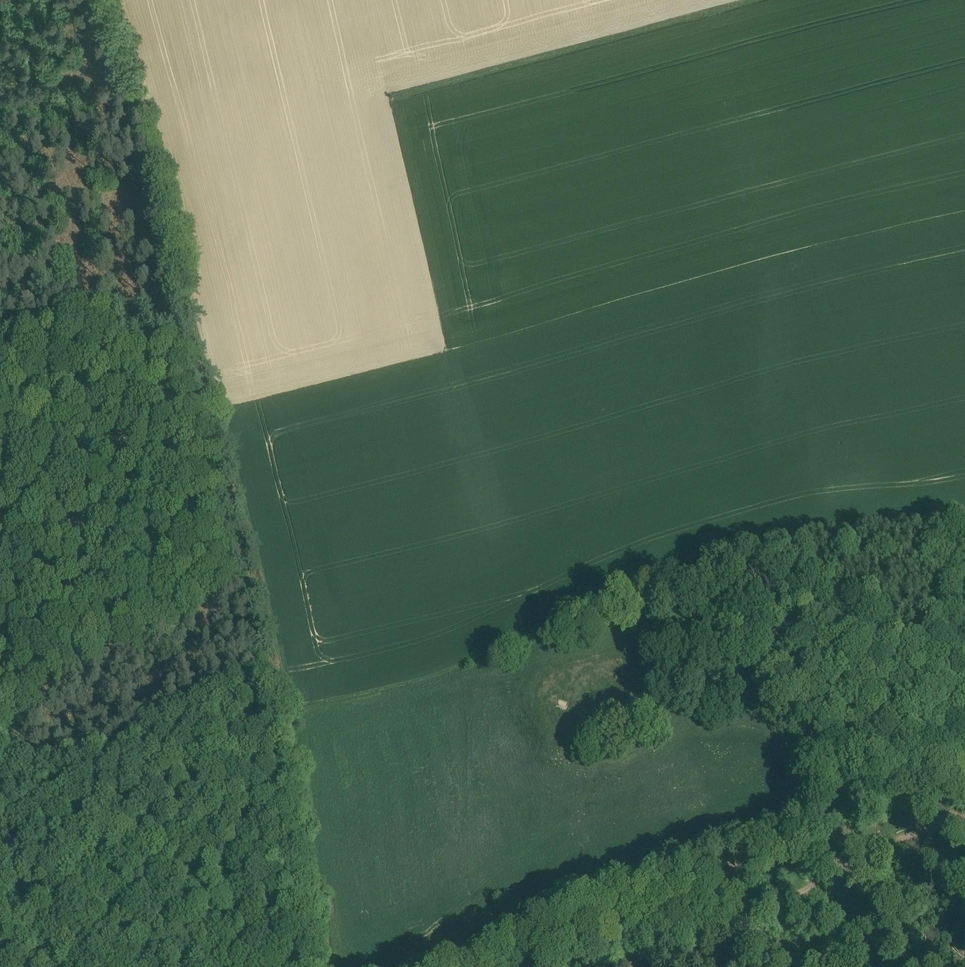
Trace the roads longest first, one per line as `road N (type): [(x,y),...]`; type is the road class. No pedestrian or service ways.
road 1 (track): [(944,524),(797,535),(685,565),(483,660)]
road 2 (track): [(763,0),(393,97)]
road 3 (track): [(0,901),(278,803)]
road 4 (track): [(278,803),(268,925),(273,966)]

